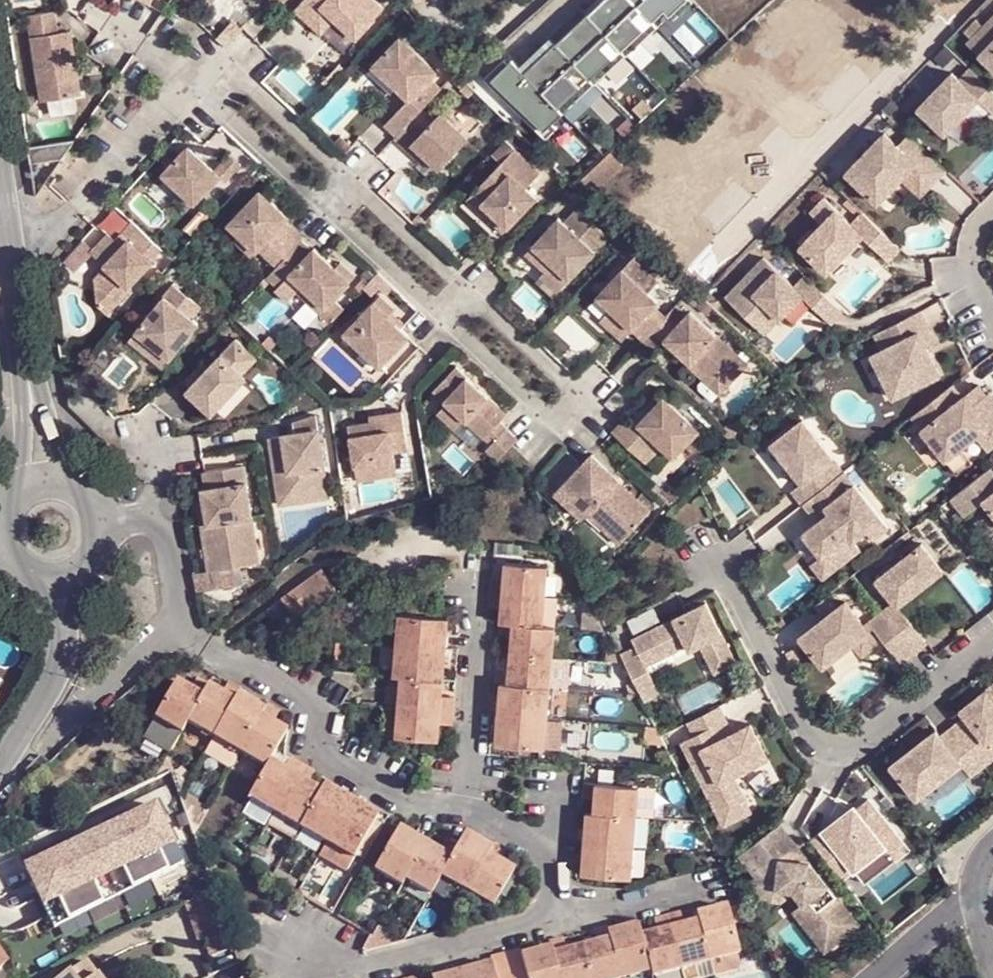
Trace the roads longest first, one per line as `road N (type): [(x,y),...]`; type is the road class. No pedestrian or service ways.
road 1 (residential): [(33,409),(0,195)]
road 2 (residential): [(0,770),(65,663),(73,618)]
road 3 (residential): [(976,906),(947,918),(874,977)]

